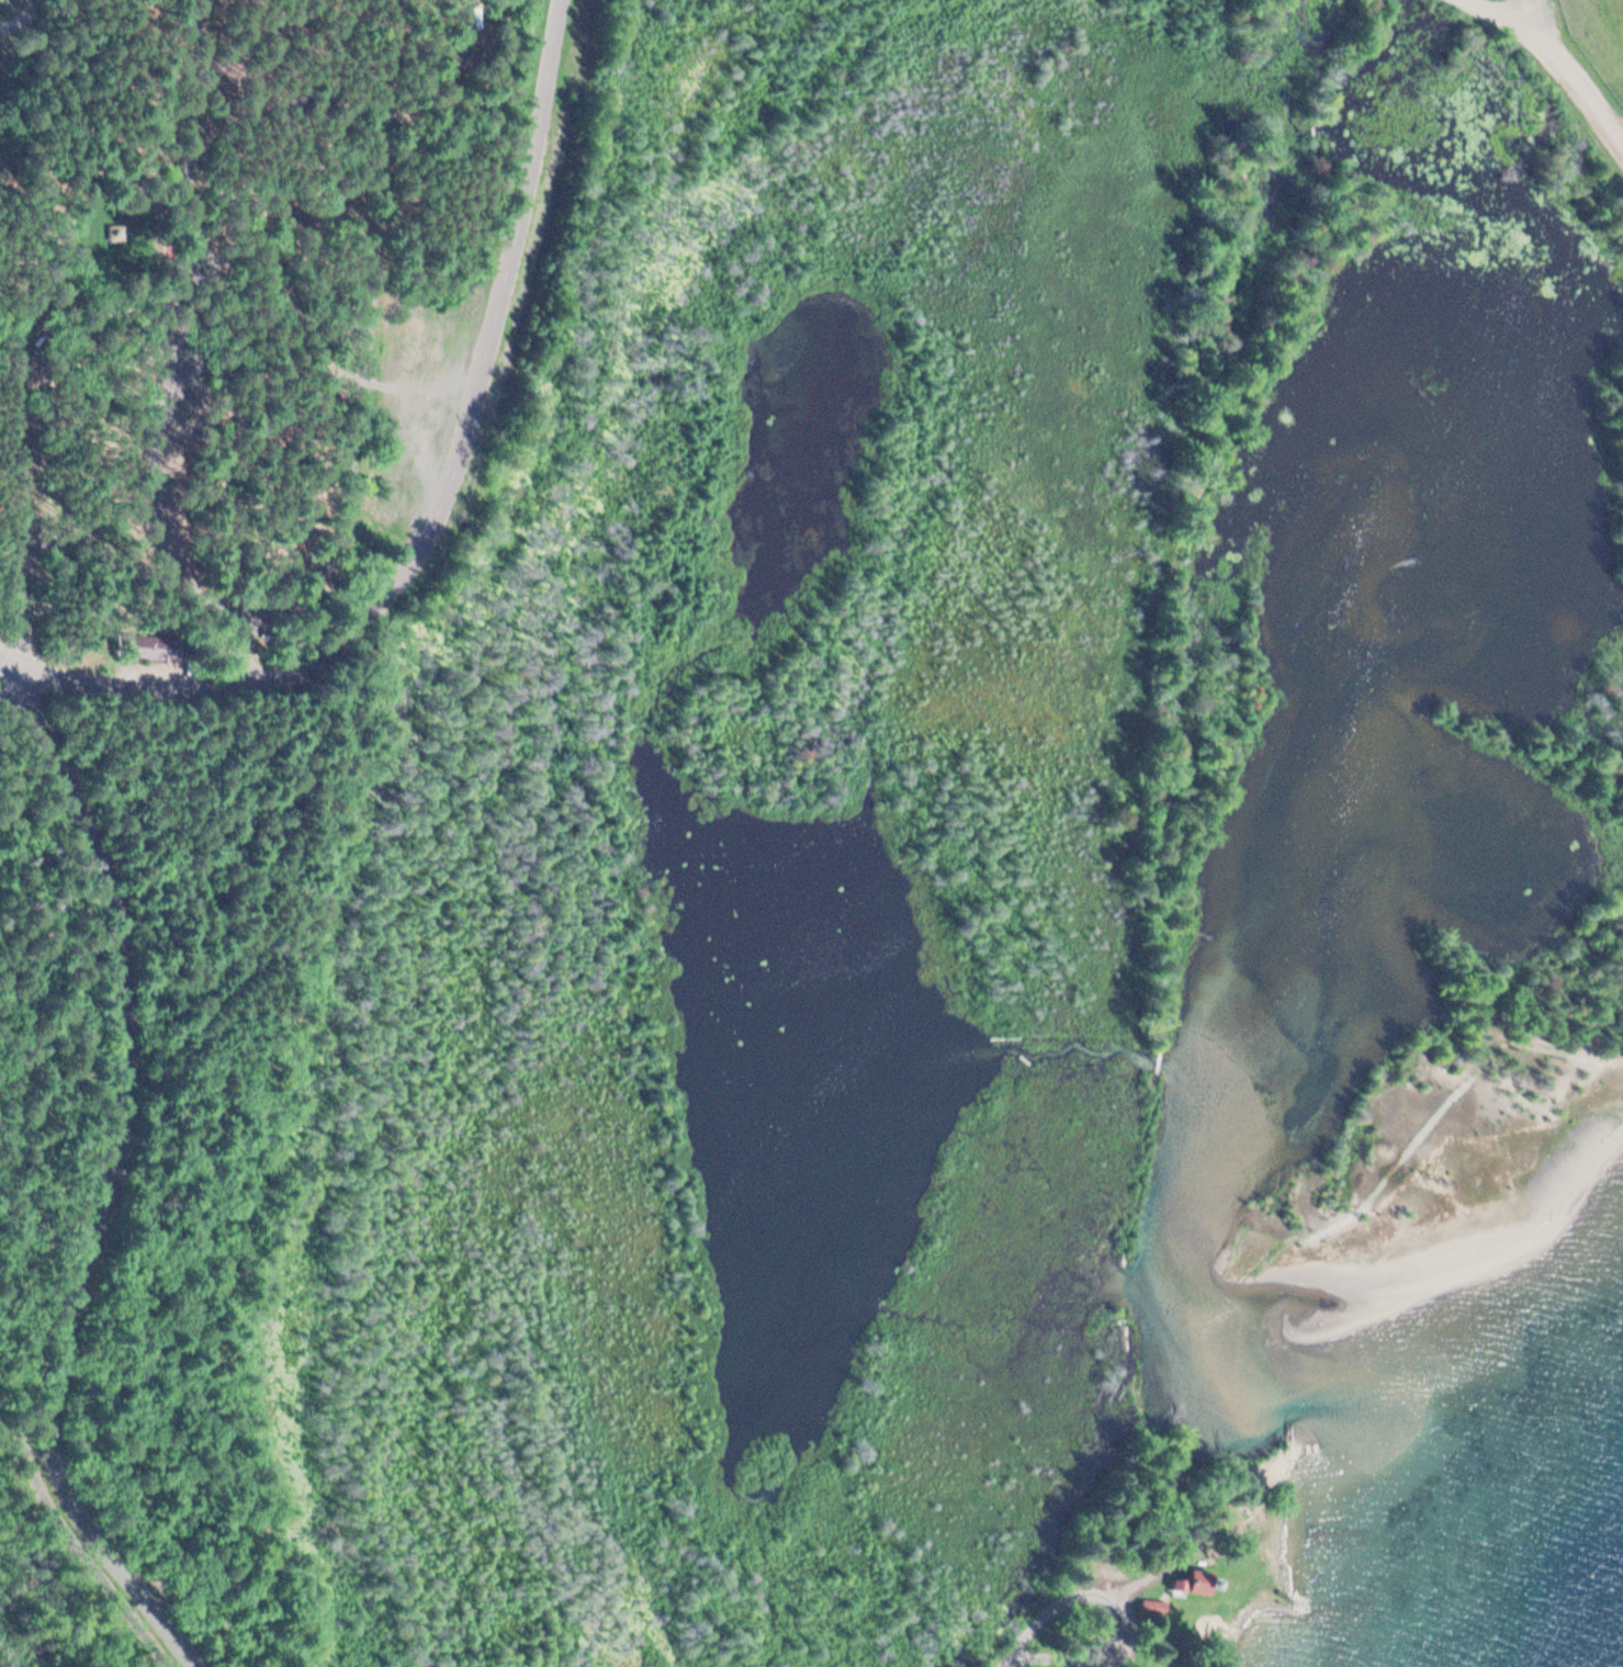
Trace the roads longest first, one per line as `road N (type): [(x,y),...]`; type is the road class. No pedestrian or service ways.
road 1 (residential): [(205,1666),(53,1458),(48,1416),(120,1134),(129,1011),(112,868),(52,743),(0,665)]

